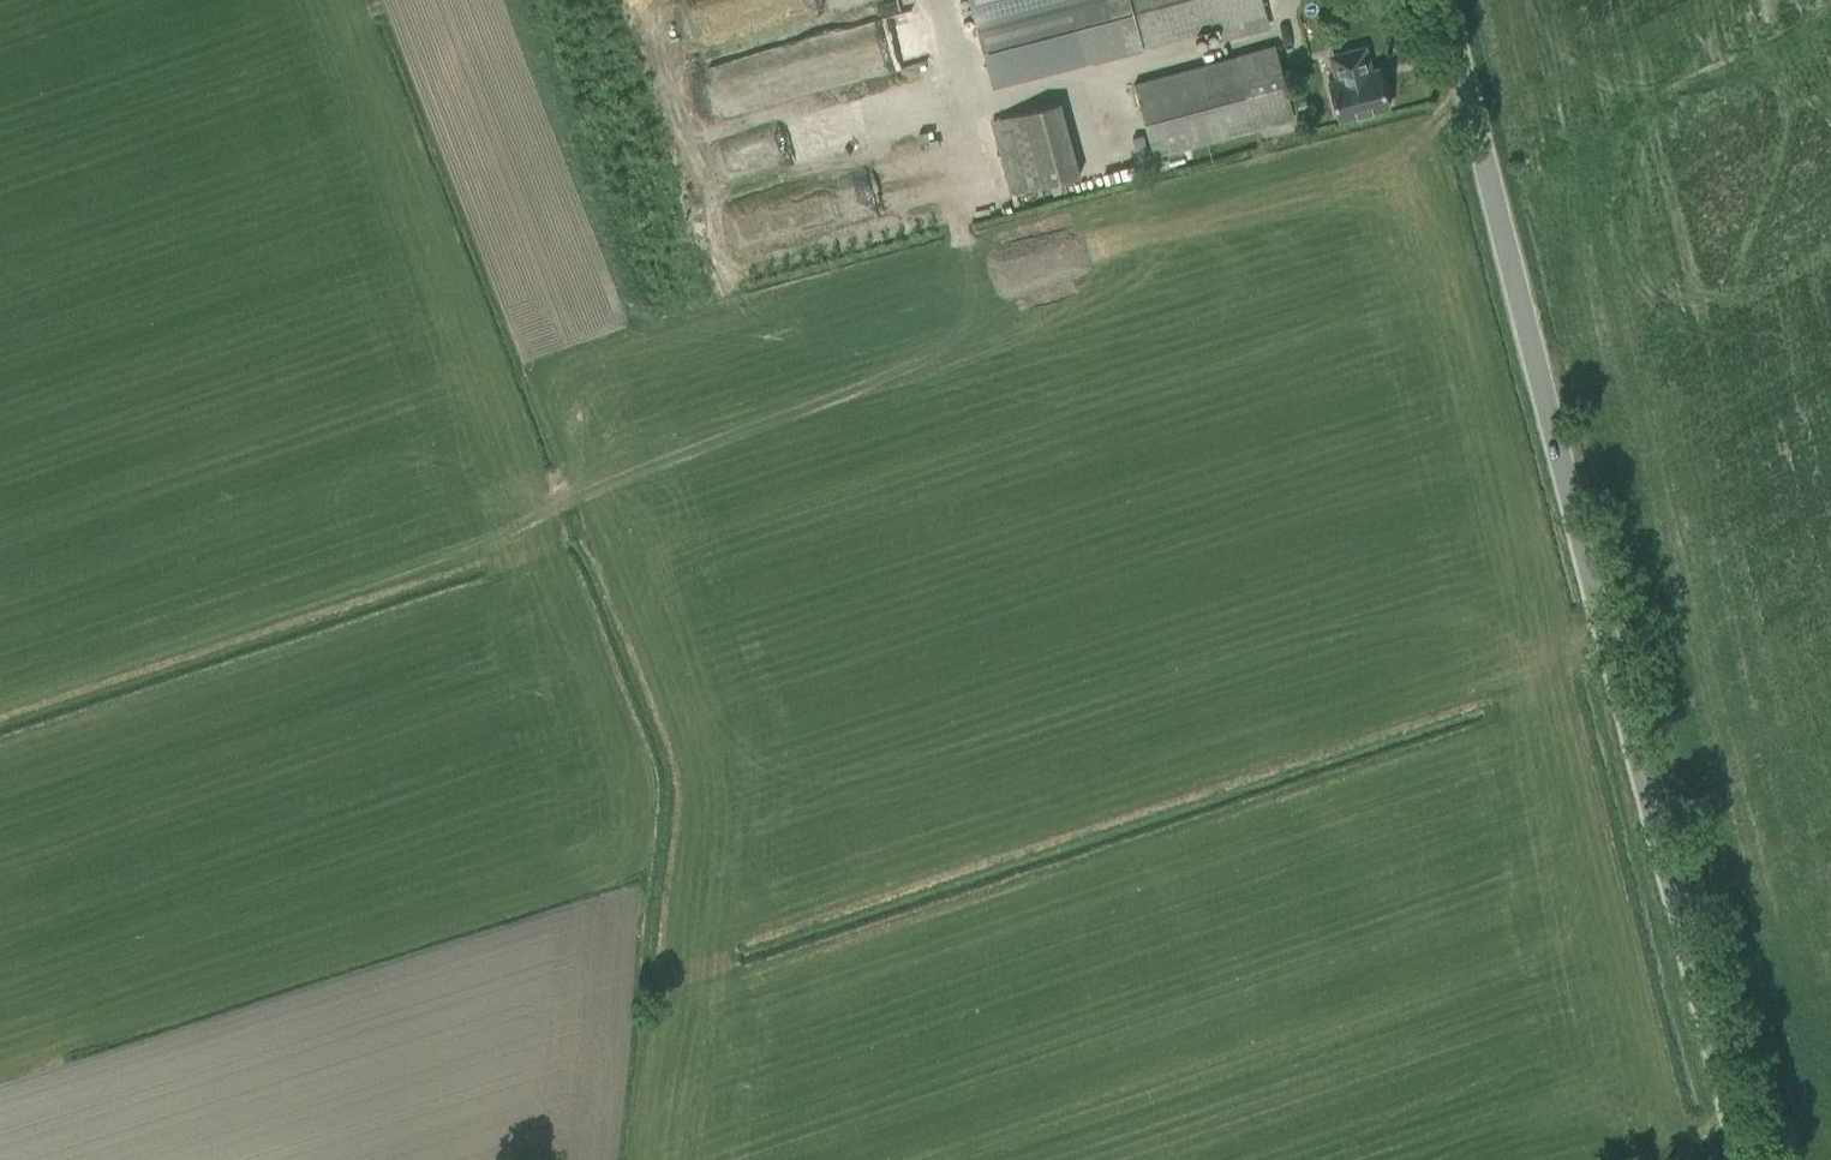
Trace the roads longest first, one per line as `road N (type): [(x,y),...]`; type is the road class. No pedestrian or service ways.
road 1 (unclassified): [(1741,1159),(1438,0)]

